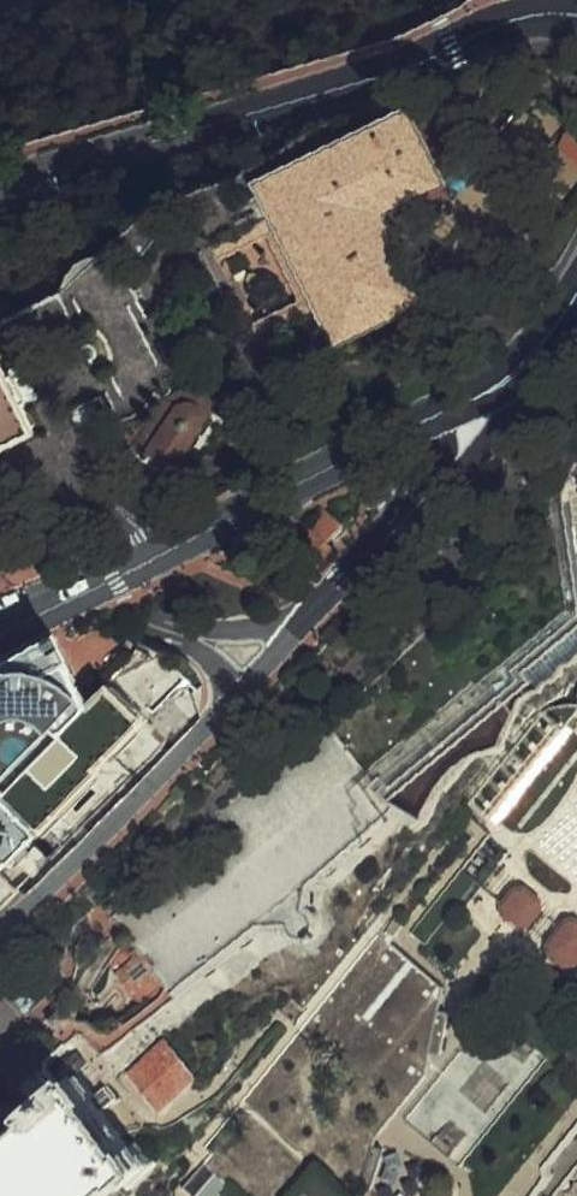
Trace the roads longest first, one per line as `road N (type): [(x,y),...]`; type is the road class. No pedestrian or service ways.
road 1 (residential): [(0,939),(343,588),(512,376)]
road 2 (residential): [(0,177),(500,24),(552,11),(576,17)]
road 3 (residential): [(512,376),(156,561),(0,630)]

